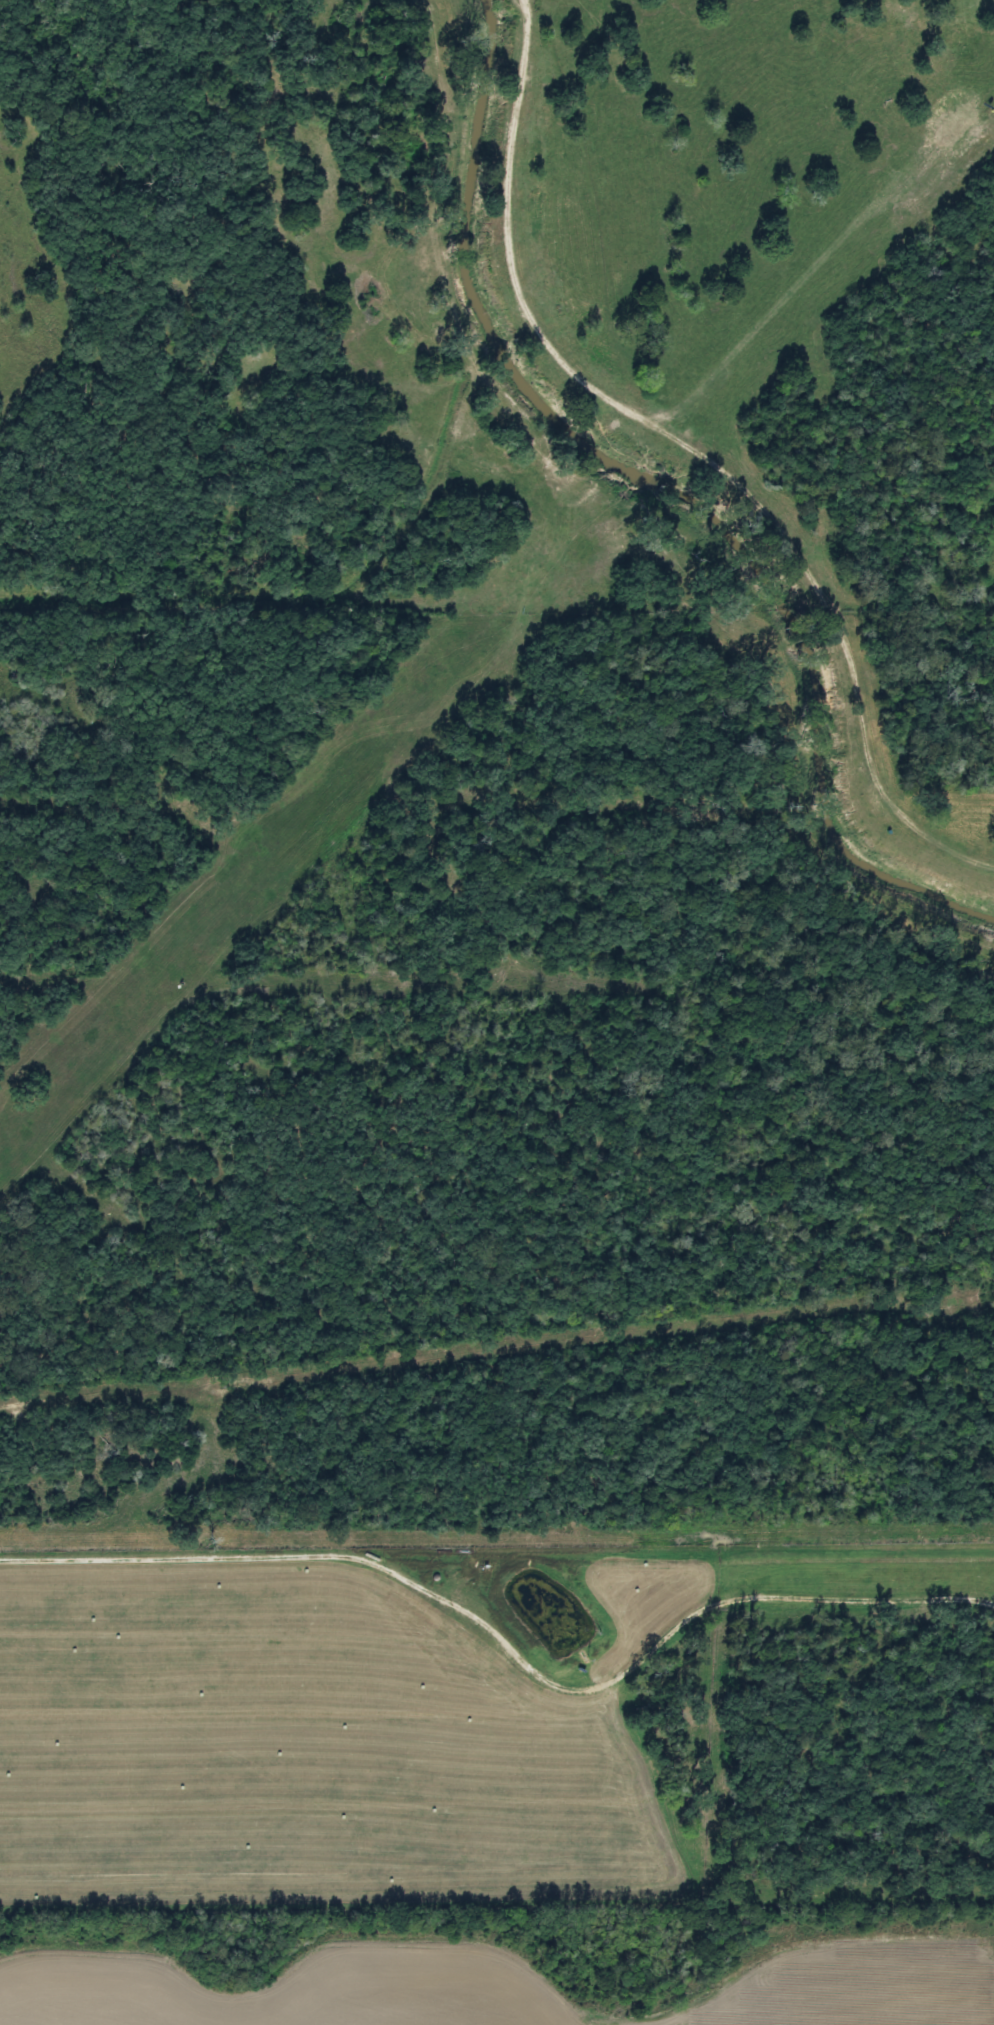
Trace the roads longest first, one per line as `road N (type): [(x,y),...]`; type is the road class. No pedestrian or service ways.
road 1 (residential): [(0,1550),(363,1550),(535,1678),(603,1678),(695,1602),(993,1602)]
road 2 (track): [(820,598),(762,506),(719,467),(575,380),(518,305),(502,166),(524,25),(520,0)]

